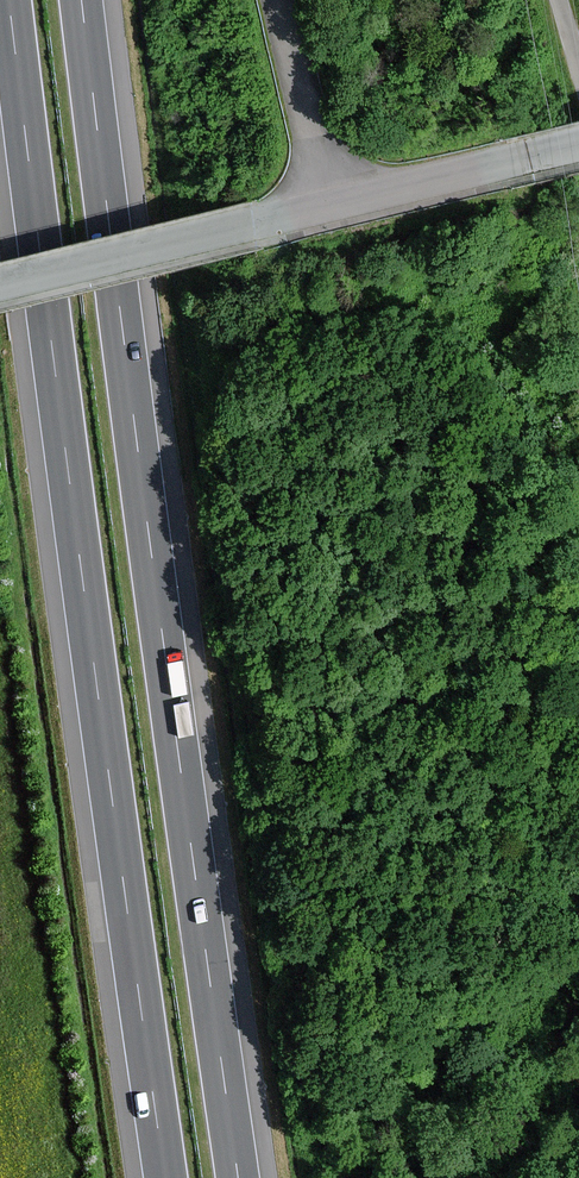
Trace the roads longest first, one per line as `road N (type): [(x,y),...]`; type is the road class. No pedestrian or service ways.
road 1 (motorway): [(239,1177),(79,0)]
road 2 (motorway): [(6,0),(165,1177)]
road 3 (unclassified): [(0,284),(325,206)]
road 4 (unclassified): [(325,206),(278,0)]
road 5 (unclassified): [(325,206),(529,158)]

